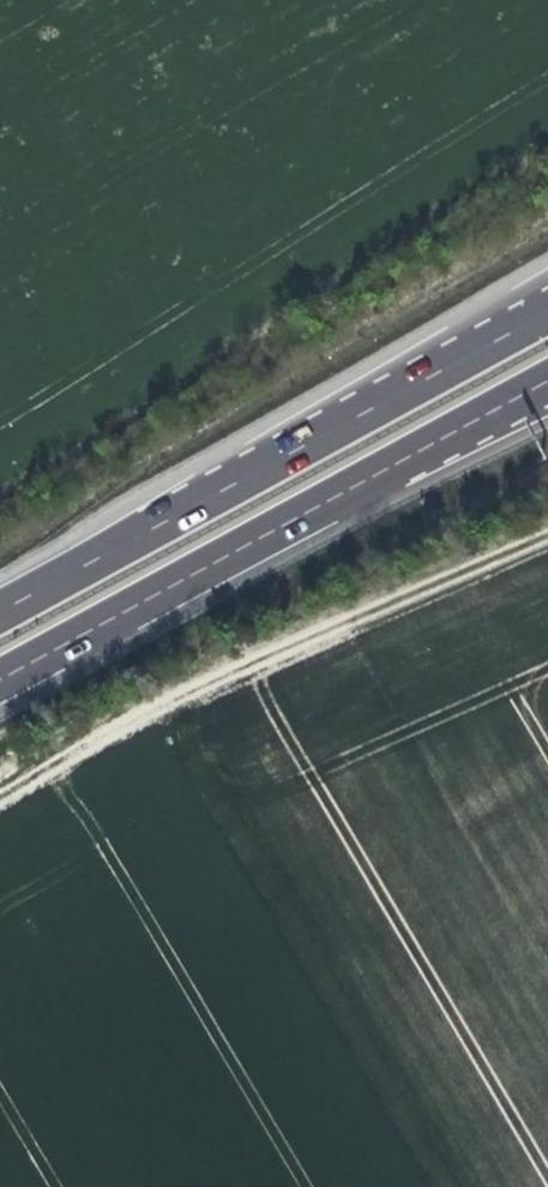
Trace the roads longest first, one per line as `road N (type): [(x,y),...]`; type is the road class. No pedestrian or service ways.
road 1 (motorway): [(547,312),(0,610)]
road 2 (track): [(0,809),(210,686),(547,535)]
road 3 (motorway): [(0,682),(424,450)]
road 4 (motorway): [(424,450),(547,383)]
road 5 (motorway): [(424,450),(547,400)]

